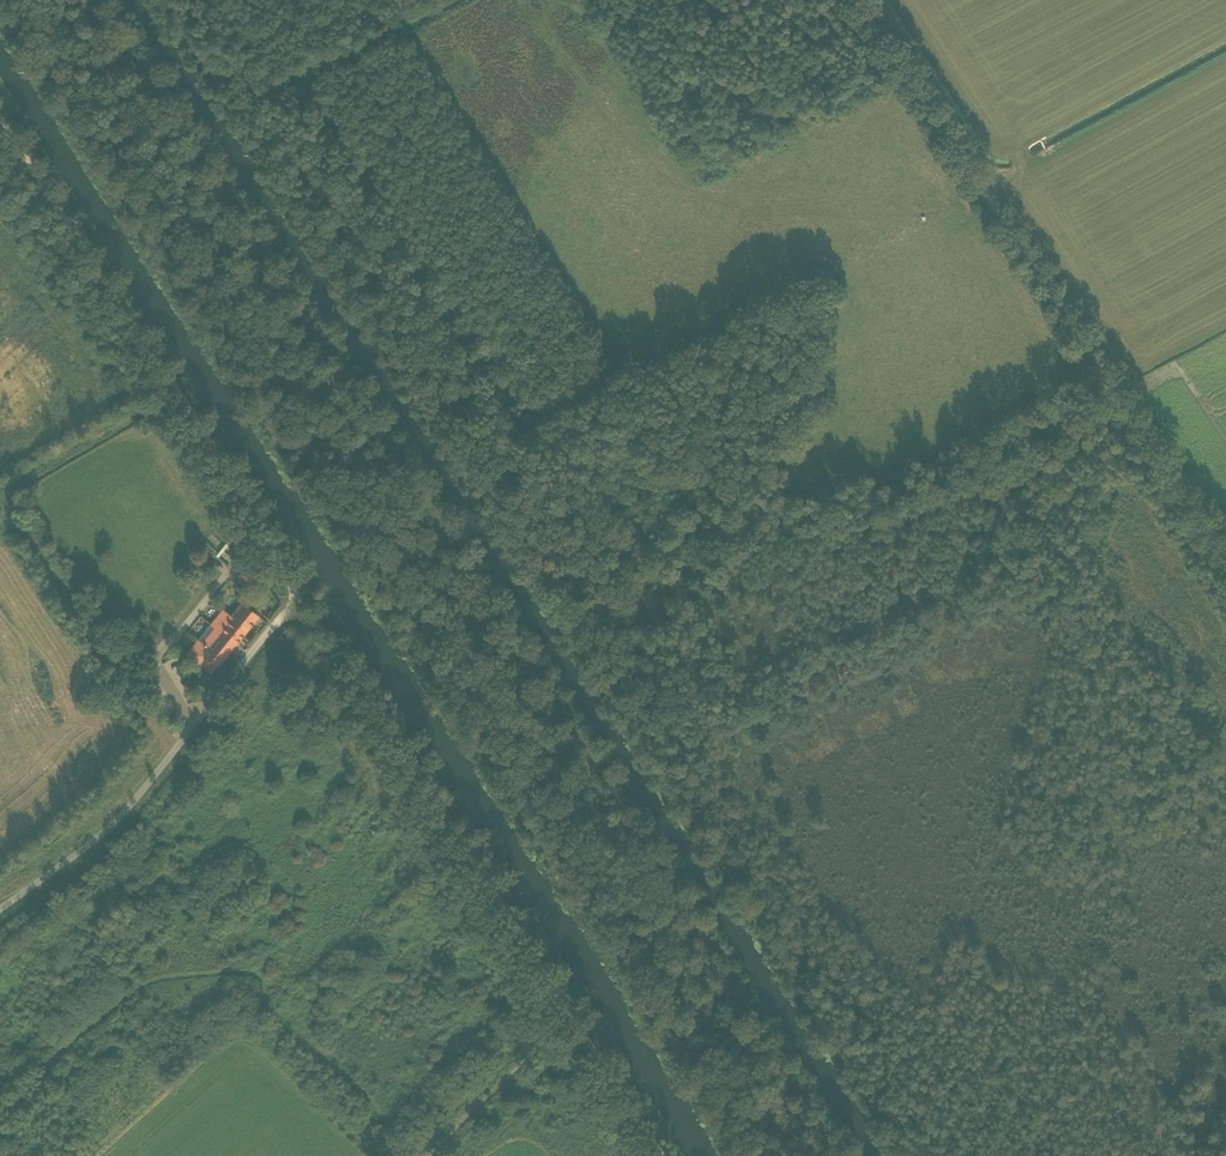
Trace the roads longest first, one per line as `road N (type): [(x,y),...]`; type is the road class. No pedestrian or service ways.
road 1 (track): [(663,1155),(335,638),(295,603)]
road 2 (unclassified): [(1225,551),(866,0)]
road 3 (track): [(295,603),(282,563),(0,116)]
road 4 (unclassified): [(0,907),(115,823),(277,622)]
road 5 (track): [(571,1013),(426,1155)]

